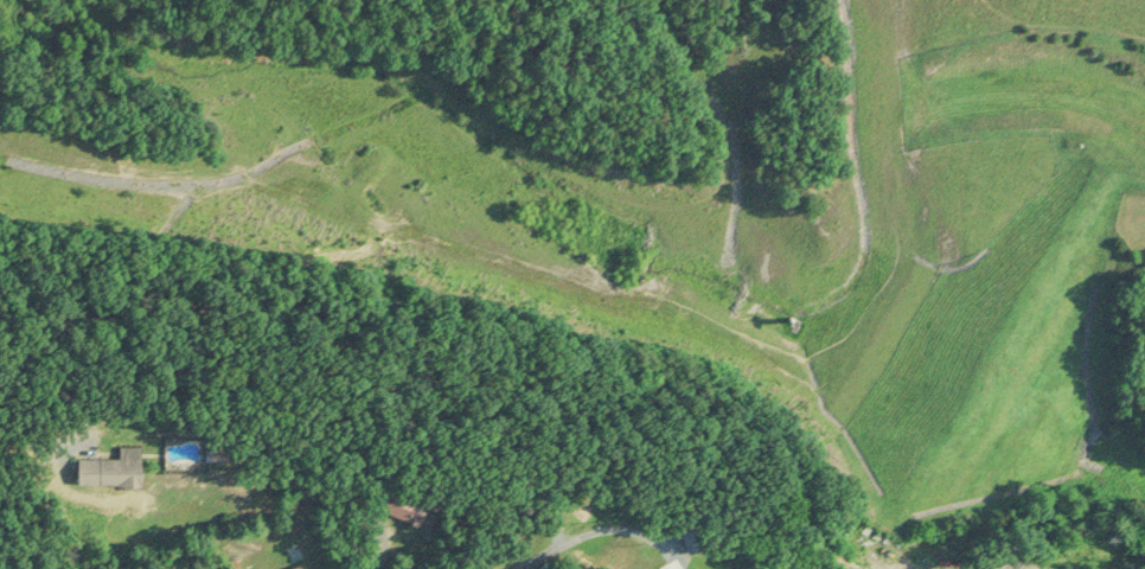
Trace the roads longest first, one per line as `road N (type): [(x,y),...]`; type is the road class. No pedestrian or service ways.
road 1 (residential): [(661,544),(633,531),(591,528),(510,568)]

